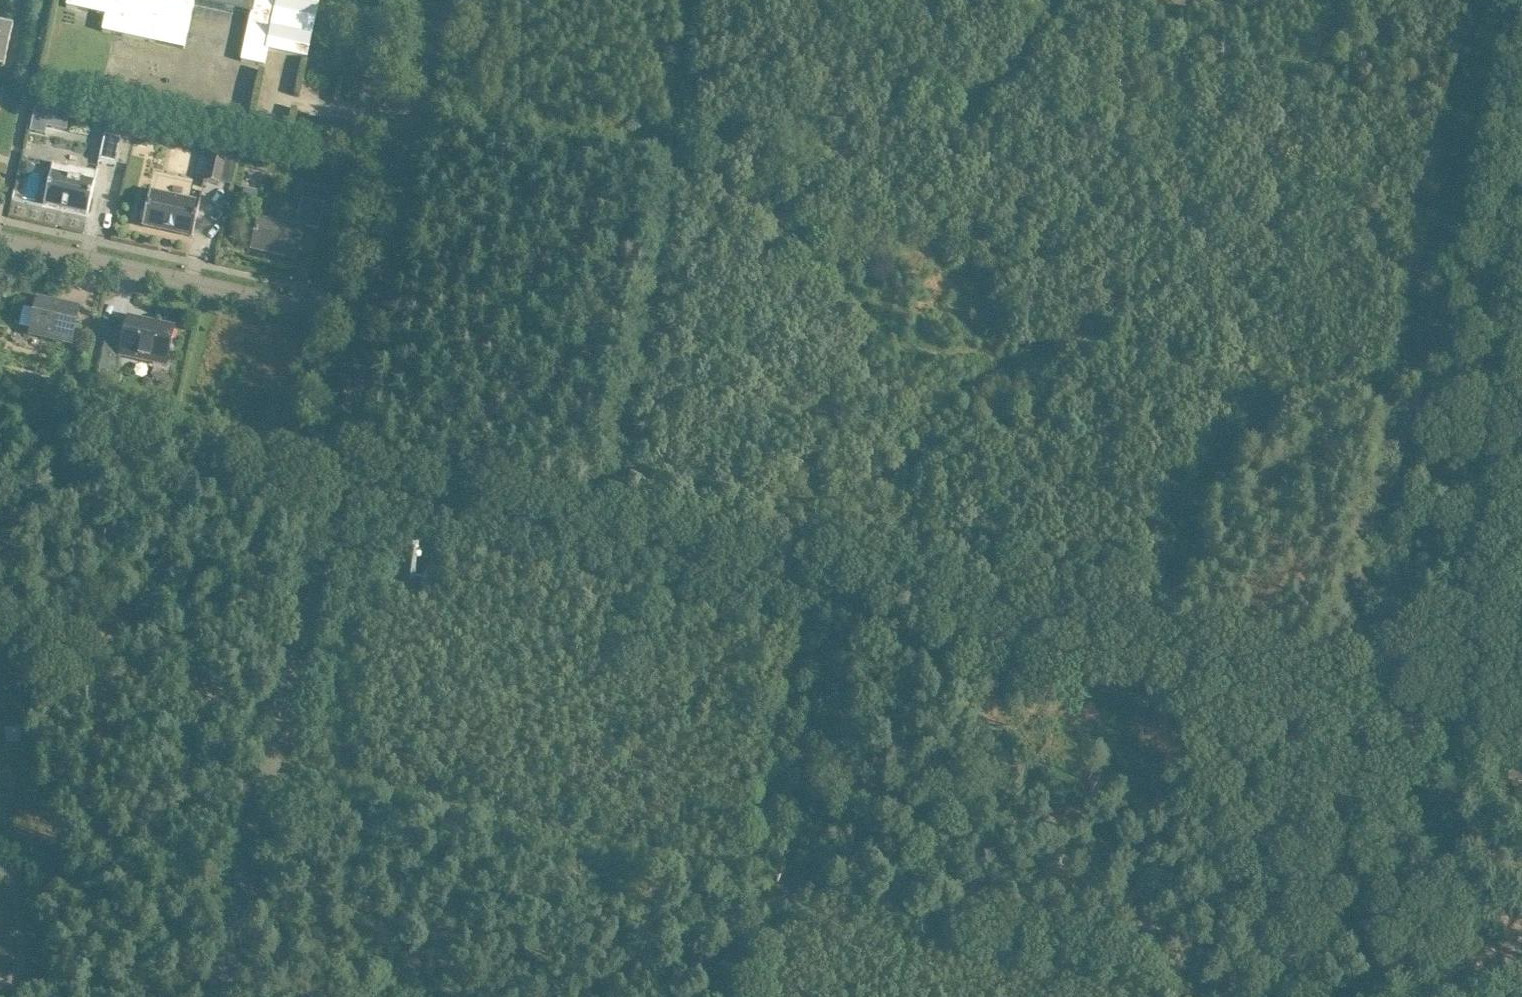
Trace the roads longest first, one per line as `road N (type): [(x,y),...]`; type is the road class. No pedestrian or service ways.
road 1 (residential): [(207,996),(369,323)]
road 2 (residential): [(0,241),(369,323)]
road 3 (residential): [(369,323),(442,0)]

